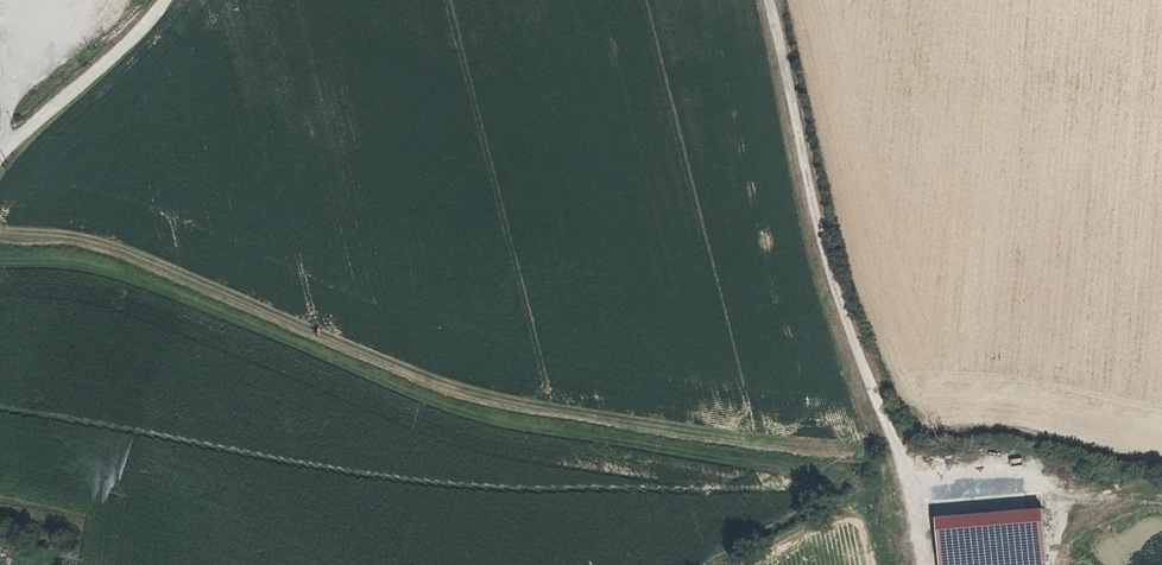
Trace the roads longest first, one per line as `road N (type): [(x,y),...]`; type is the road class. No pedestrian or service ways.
road 1 (track): [(925,564),(898,432),(837,274),(776,0)]
road 2 (track): [(0,159),(163,0)]

